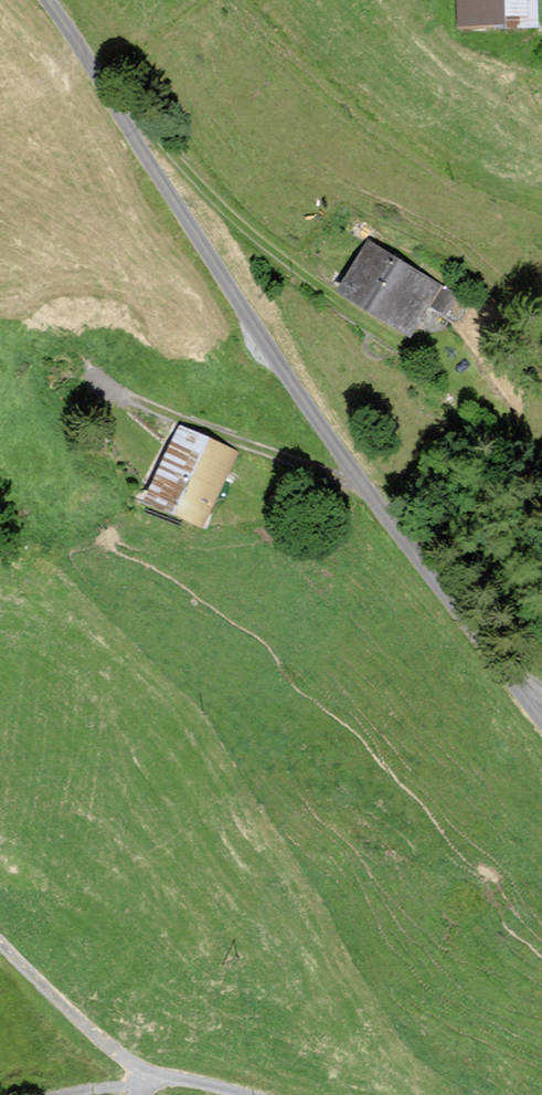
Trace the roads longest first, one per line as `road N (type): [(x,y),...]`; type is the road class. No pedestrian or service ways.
road 1 (unclassified): [(541,723),(360,487),(44,0)]
road 2 (track): [(384,332),(239,223),(144,120),(124,122)]
road 3 (unclassified): [(138,1086),(0,952)]

